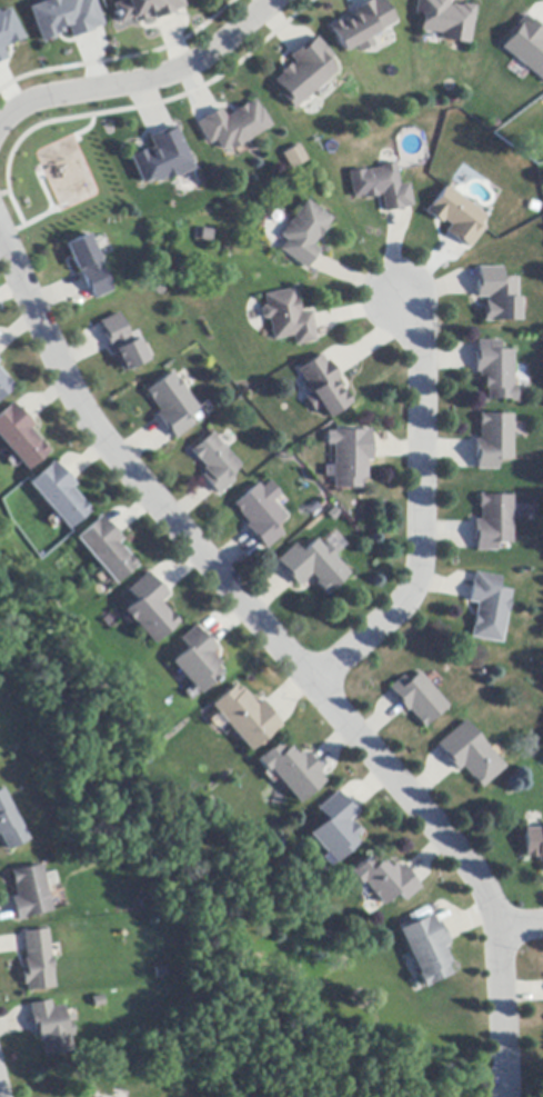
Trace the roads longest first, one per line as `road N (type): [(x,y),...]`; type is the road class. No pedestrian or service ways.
road 1 (residential): [(503,1096),(502,969),(489,896),(95,430),(73,399),(0,228)]
road 2 (residential): [(401,302),(423,361),(421,570),(404,606),(313,685)]
road 3 (residential): [(0,128),(48,100),(172,76),(276,0)]

